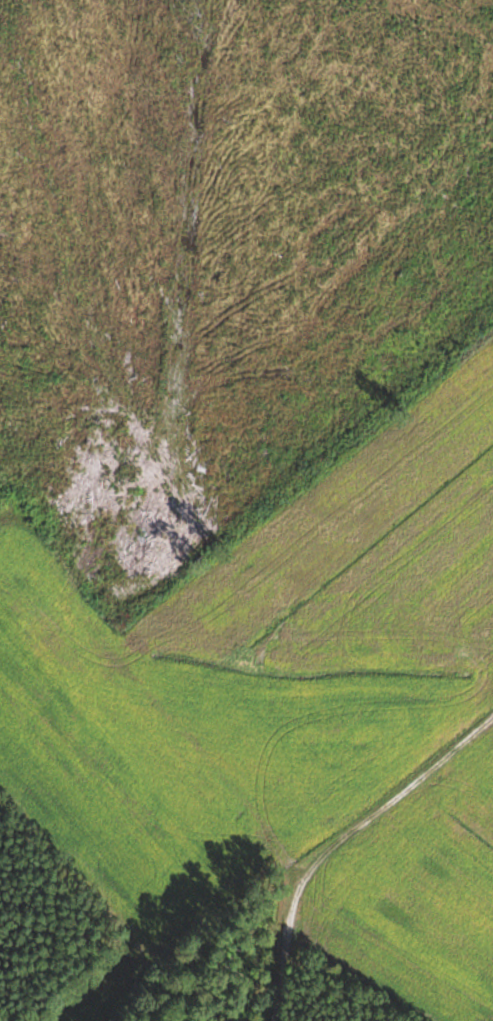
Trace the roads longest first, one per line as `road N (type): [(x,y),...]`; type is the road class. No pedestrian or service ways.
road 1 (residential): [(492,712),(285,879),(273,1020)]

